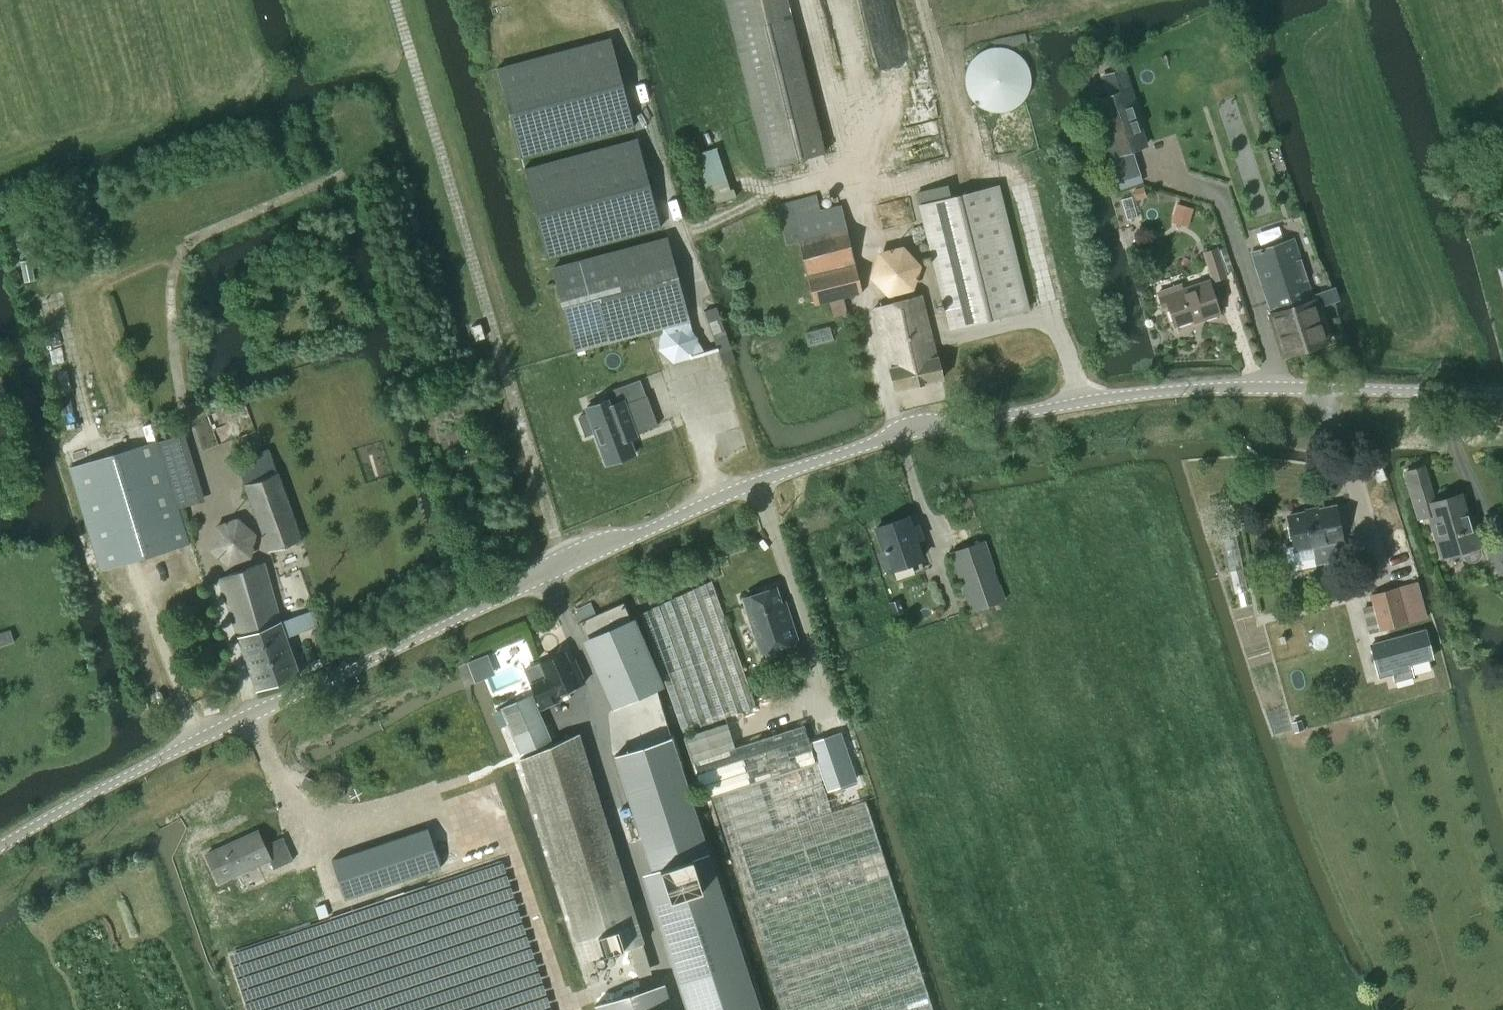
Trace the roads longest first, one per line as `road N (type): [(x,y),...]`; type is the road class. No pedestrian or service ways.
road 1 (tertiary): [(0,847),(177,750),(563,567),(746,487),(897,435),(1211,388),(1502,394)]
road 2 (track): [(563,567),(395,0)]
road 3 (track): [(897,435),(793,0)]
road 4 (track): [(342,173),(194,239),(173,275),(184,407)]
road 5 (track): [(48,297),(88,452)]

